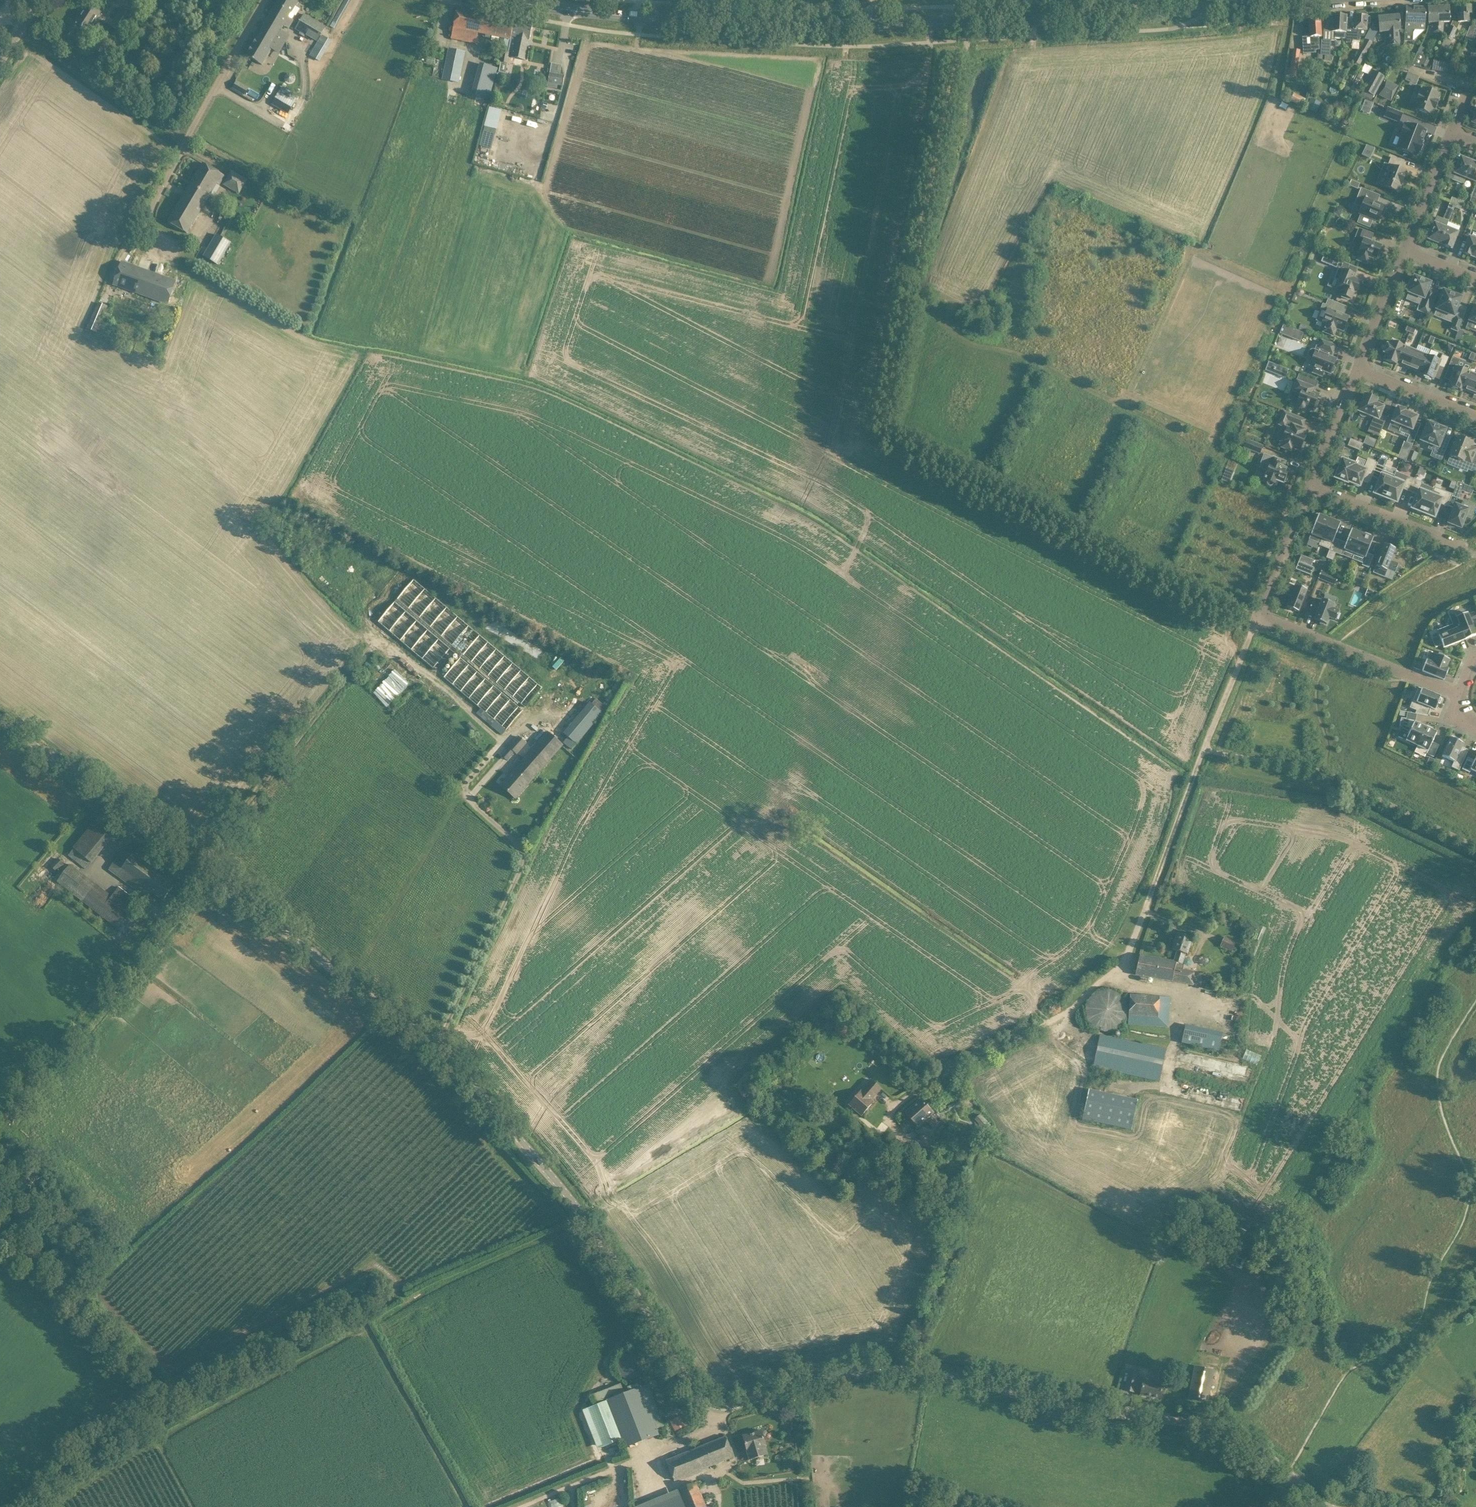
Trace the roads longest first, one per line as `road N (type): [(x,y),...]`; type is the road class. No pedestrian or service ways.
road 1 (unclassified): [(899,1366),(857,1370),(743,1403),(717,1399),(700,1386),(576,1208),(447,1058),(0,719)]
road 2 (unclassified): [(899,1366),(947,1239),(911,1189),(894,1106),(1081,1001),(1122,965),(1261,612)]
road 3 (track): [(946,43),(880,442),(1252,633)]
road 4 (track): [(435,1047),(521,868),(518,844),(465,795),(502,742),(376,633),(200,869)]
road 5 (tertiary): [(1324,0),(893,25),(650,19),(508,0)]
road 6 (unclassified): [(1325,1506),(1290,1470),(1233,1438),(899,1366)]
road 7 (residential): [(1261,612),(1457,696)]
road 8 (residential): [(1475,554),(1311,487)]
road 9 (unclassified): [(185,143),(267,0)]
road 10 (track): [(182,254),(142,235),(185,143)]
road 11 (residential): [(1261,612),(1311,487)]
road 12 (residential): [(1358,370),(1407,251)]
road 13 (residential): [(1407,251),(1454,133)]
road 14 (residential): [(1311,487),(1358,370)]
road 15 (residential): [(1475,417),(1358,370)]

